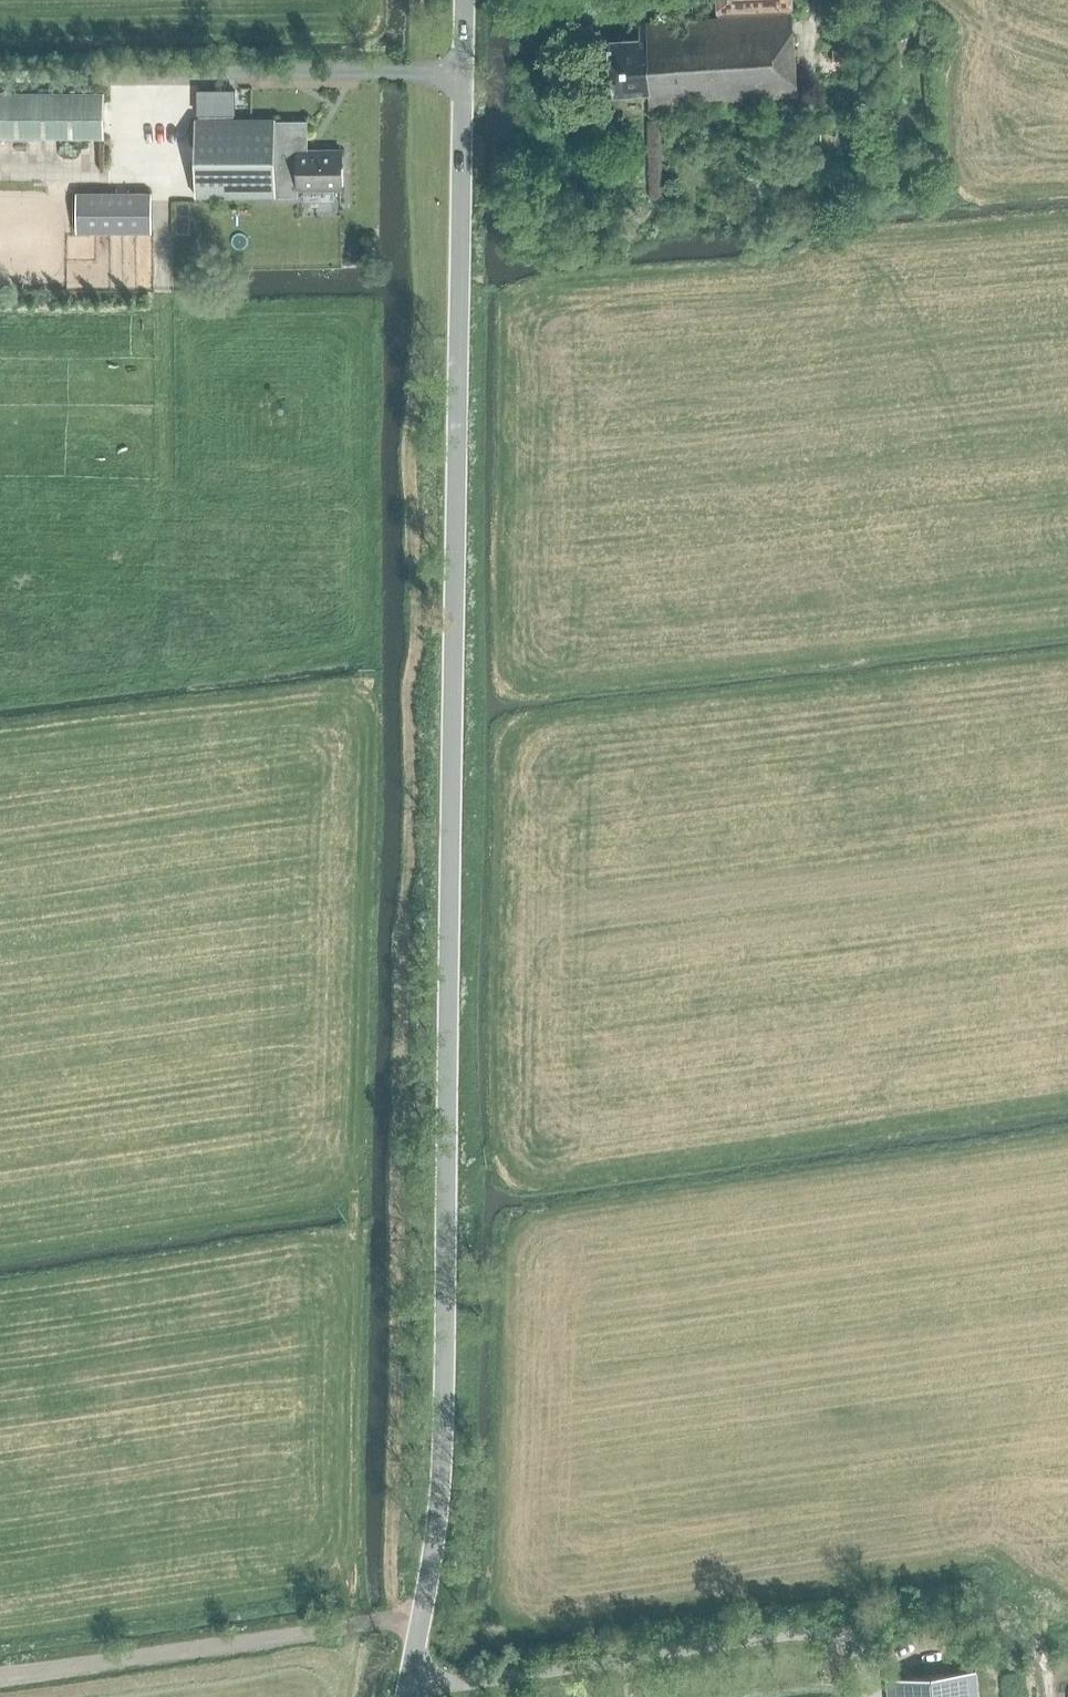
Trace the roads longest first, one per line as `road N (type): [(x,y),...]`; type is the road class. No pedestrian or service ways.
road 1 (unclassified): [(414,1696),(446,1383),(468,0)]
road 2 (track): [(0,1674),(420,1615)]

